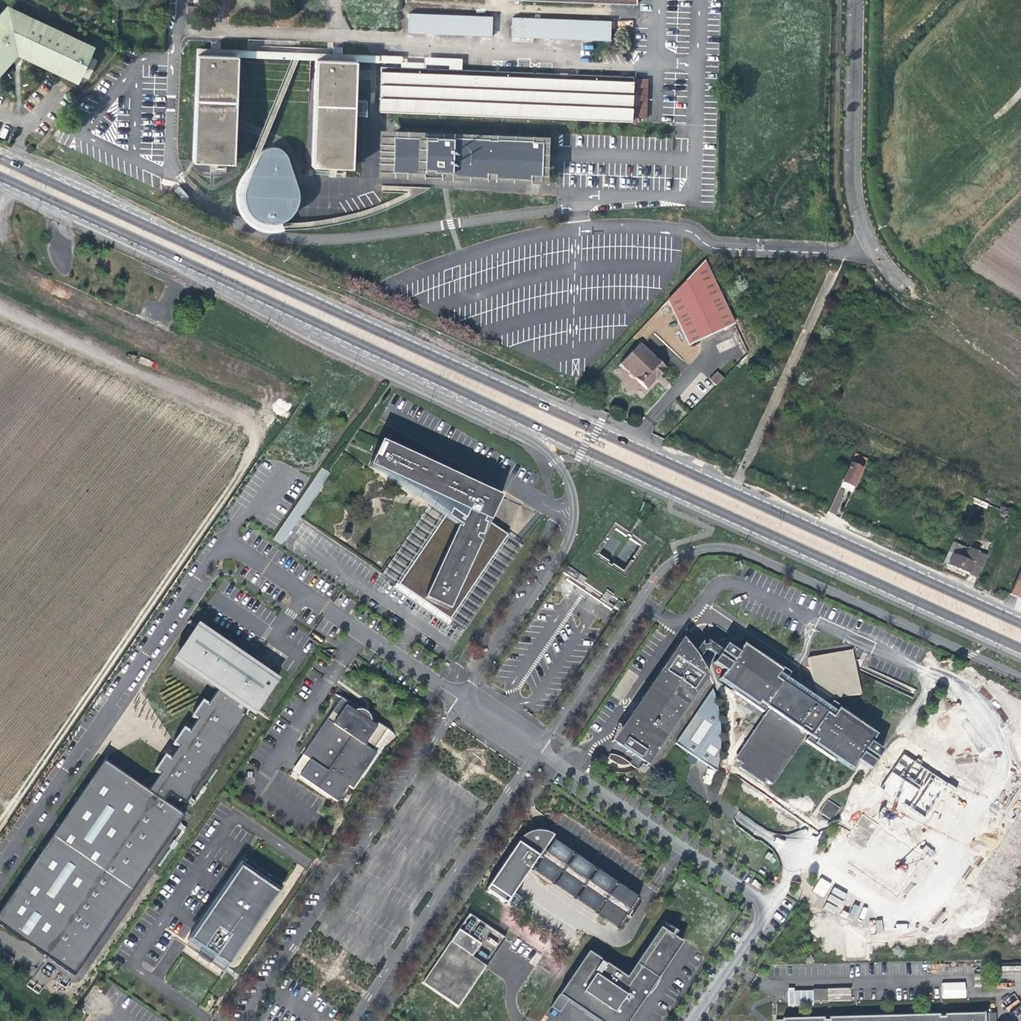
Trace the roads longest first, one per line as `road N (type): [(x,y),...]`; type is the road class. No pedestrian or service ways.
road 1 (primary): [(0,179),(1020,650)]
road 2 (primary): [(1020,623),(0,160)]

